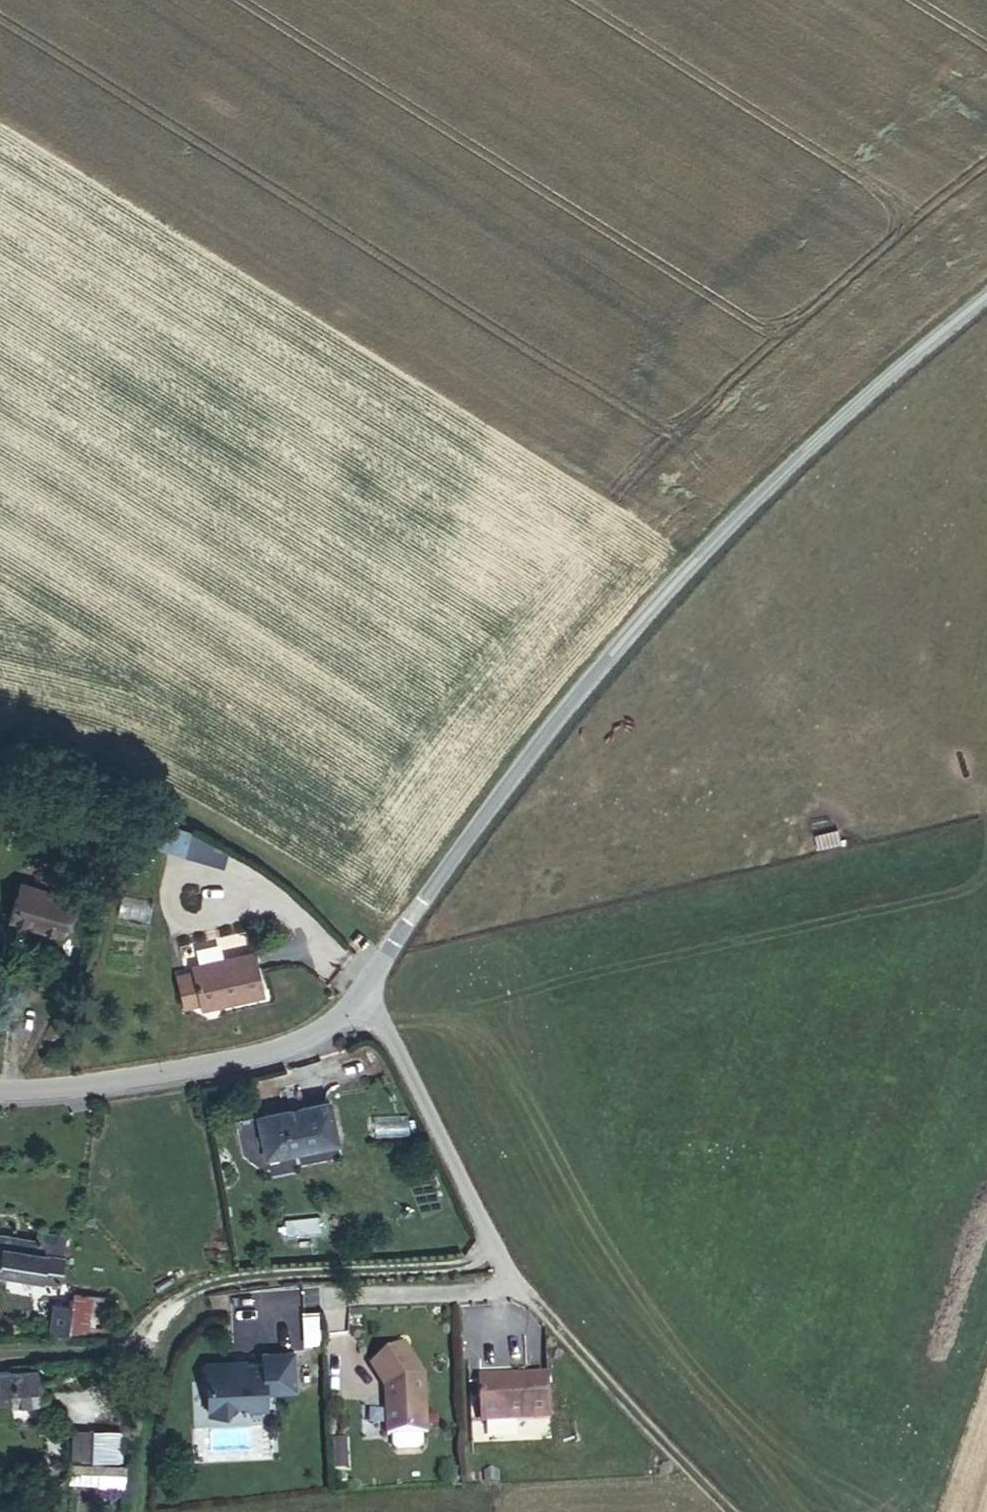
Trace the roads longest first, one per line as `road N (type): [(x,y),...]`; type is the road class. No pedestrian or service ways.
road 1 (unclassified): [(986,298),(876,384),(666,585),(501,792),(382,964)]
road 2 (track): [(494,1254),(449,1268),(284,1272),(189,1290),(165,1311),(137,1511)]
road 3 (residential): [(367,996),(297,1045),(231,1064),(58,1091),(0,1092)]
road 4 (unclassified): [(367,996),(494,1254),(521,1289)]
road 5 (track): [(521,1289),(735,1511)]

